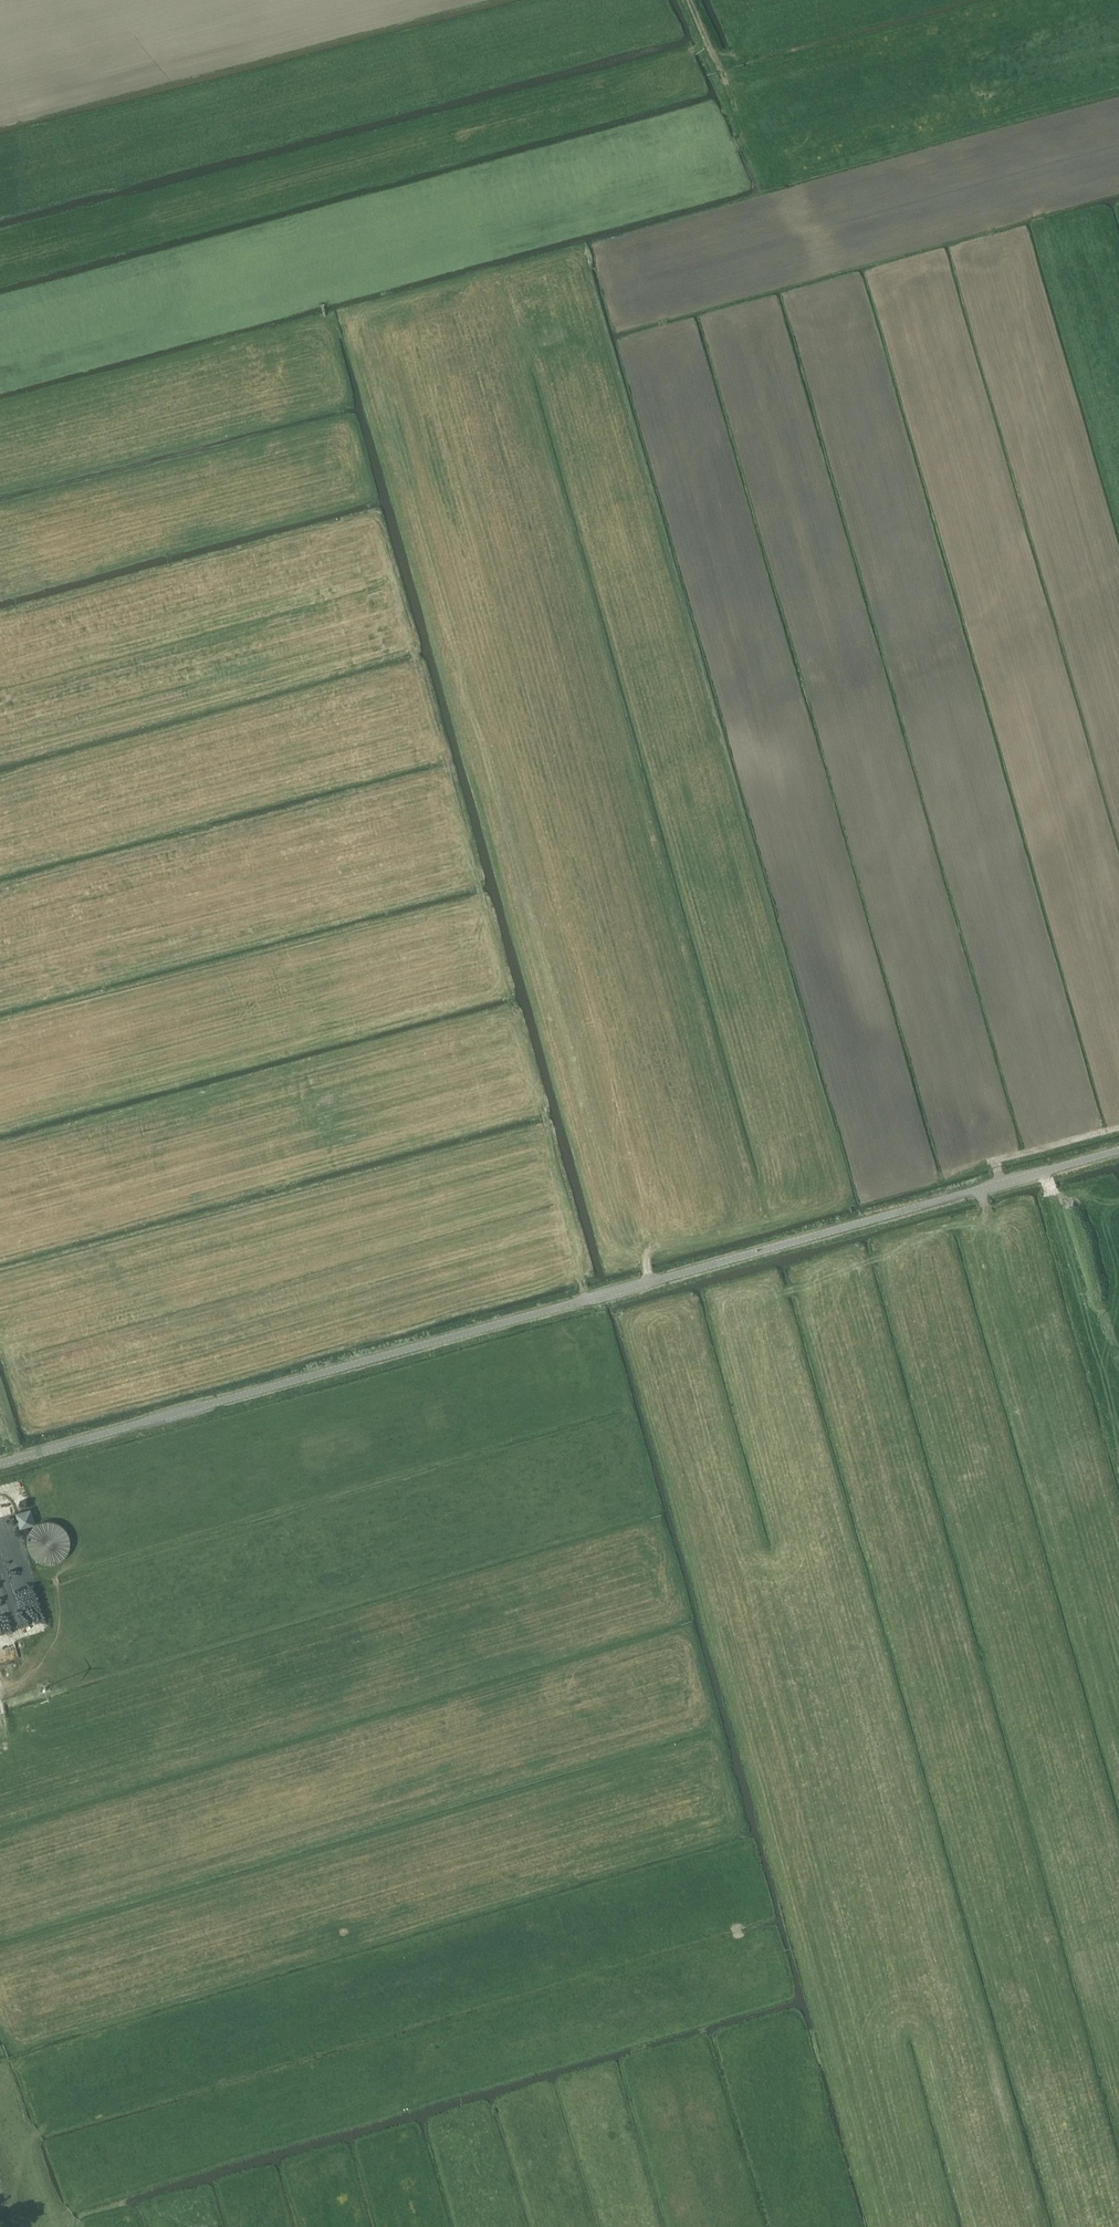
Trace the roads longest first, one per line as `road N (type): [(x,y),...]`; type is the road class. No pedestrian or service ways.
road 1 (unclassified): [(0,1463),(1118,1150)]

